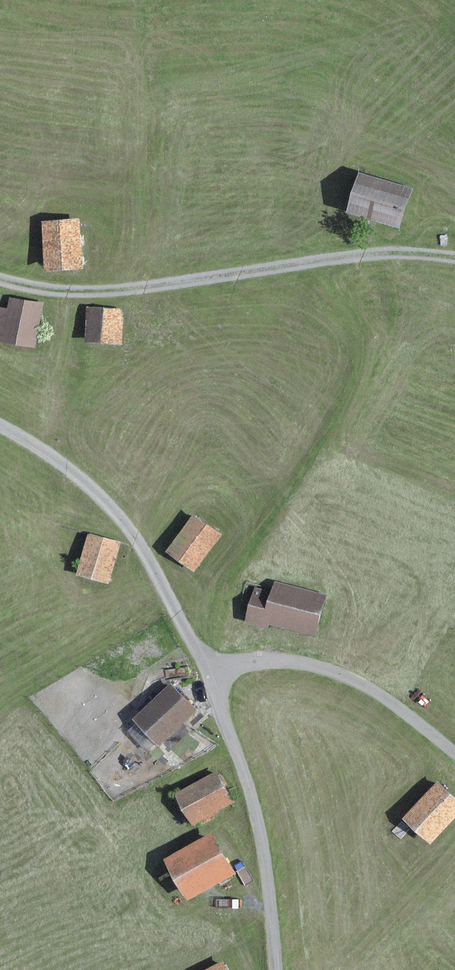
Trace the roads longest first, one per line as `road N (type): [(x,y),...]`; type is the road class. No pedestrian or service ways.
road 1 (track): [(0,276),(78,290),(326,257),(454,254)]
road 2 (track): [(215,674),(154,551),(127,515),(59,456),(0,424)]

